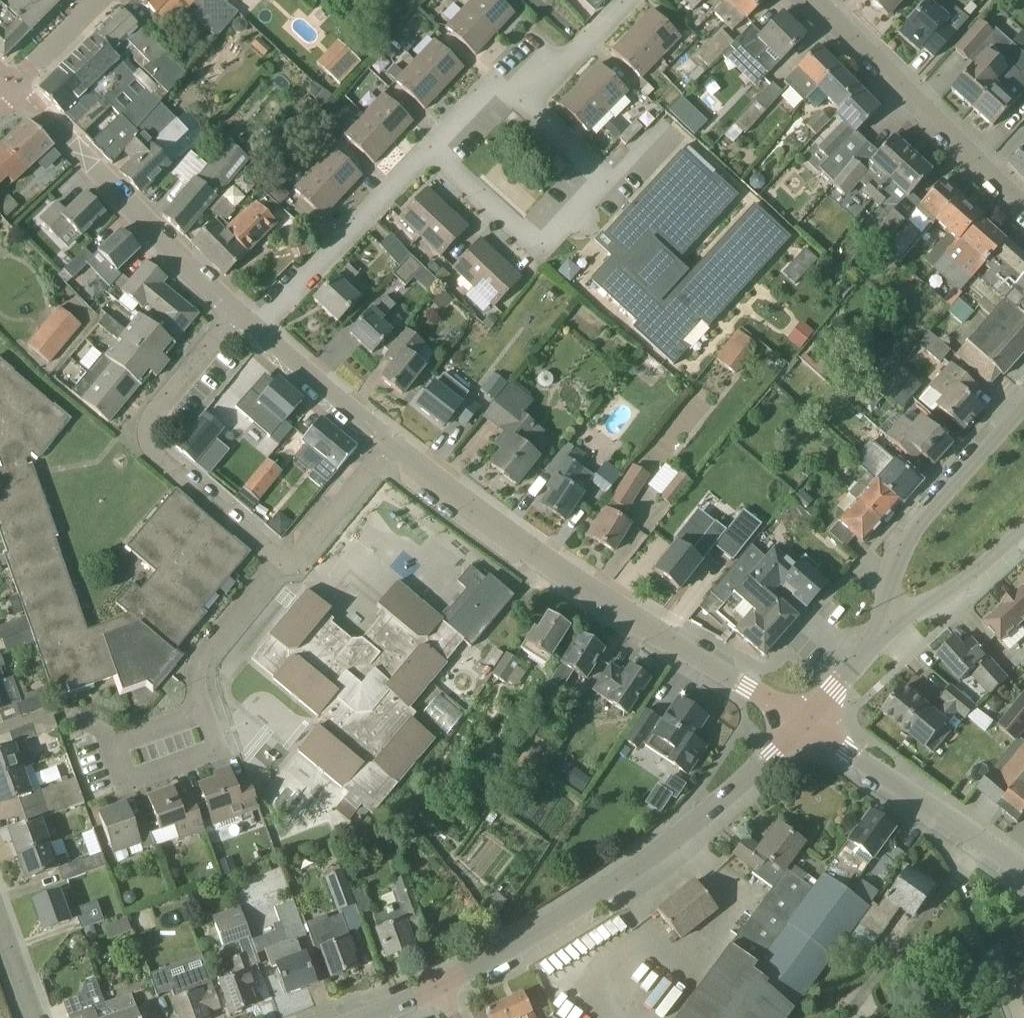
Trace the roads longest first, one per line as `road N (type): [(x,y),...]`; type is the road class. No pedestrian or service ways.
road 1 (residential): [(804,724),(536,557),(389,443)]
road 2 (tertiary): [(442,985),(603,890),(705,813),(804,724)]
road 3 (residential): [(430,150),(535,244),(550,243),(600,178),(519,102)]
road 4 (residential): [(286,562),(151,449),(147,429),(235,314)]
road 5 (residential): [(235,314),(13,86)]
road 6 (residential): [(1023,210),(811,0)]
road 7 (tertiary): [(1023,873),(804,724)]
road 8 (tertiary): [(1023,408),(898,556),(888,622)]
road 9 (residential): [(257,332),(430,150)]
road 10 (residential): [(205,714),(197,668),(286,562)]
road 11 (residential): [(389,443),(257,332)]
road 12 (tertiary): [(888,622),(955,593),(1023,530)]
road 13 (residential): [(205,714),(217,748),(128,779),(116,748)]
road 14 (residential): [(286,562),(389,443)]
road 15 (residential): [(519,102),(626,0)]
road 16 (tertiary): [(888,622),(804,724)]
road 17 (residential): [(13,86),(101,0)]

